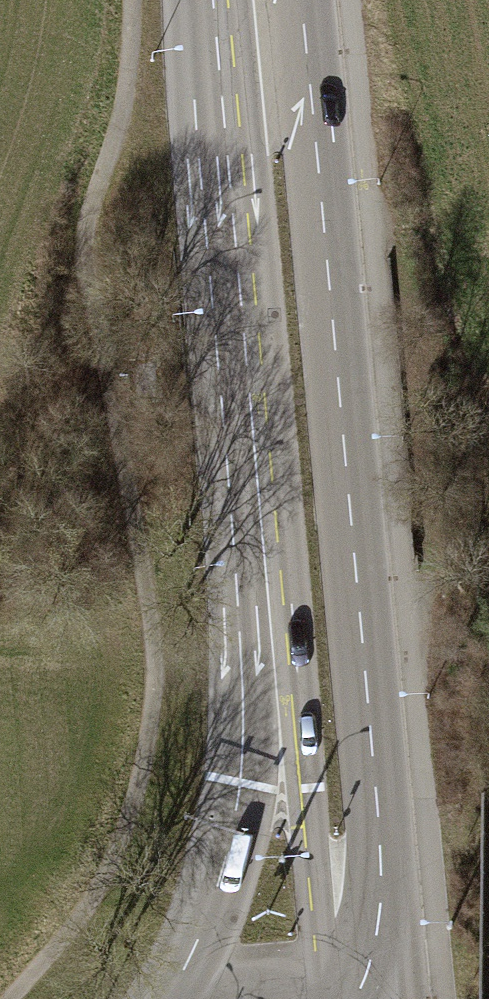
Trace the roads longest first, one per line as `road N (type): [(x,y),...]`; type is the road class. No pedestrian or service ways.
road 1 (secondary): [(287,342),(260,406),(238,589),(239,784),(164,997)]
road 2 (secondary): [(355,983),(287,342)]
road 3 (secondary): [(287,342),(256,0)]
road 4 (secondary): [(355,983),(164,997)]

